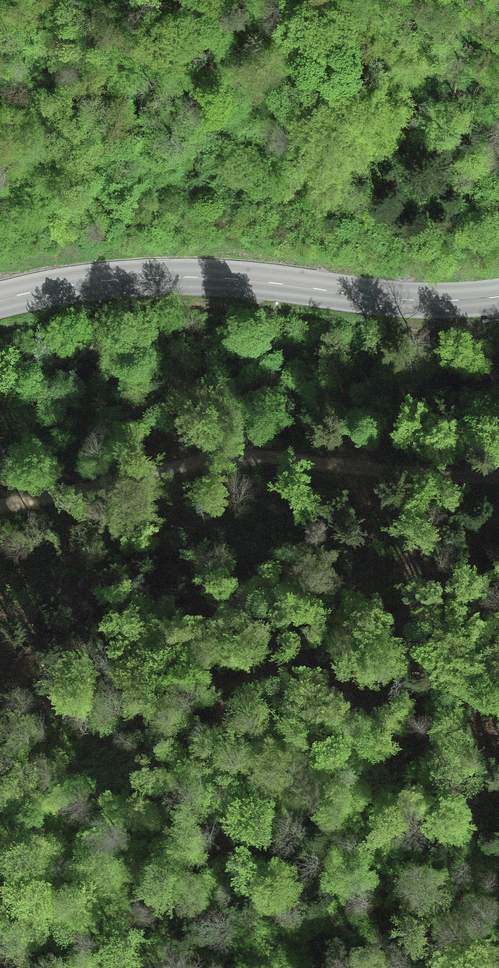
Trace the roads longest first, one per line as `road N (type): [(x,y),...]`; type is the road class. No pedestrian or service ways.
road 1 (track): [(498,475),(205,458),(0,508)]
road 2 (secondary): [(498,297),(422,302),(175,274),(0,296)]

